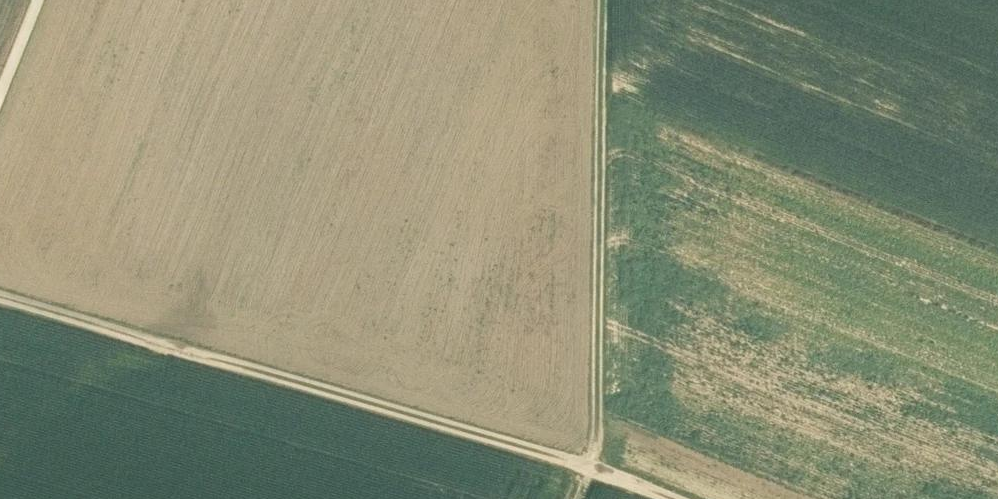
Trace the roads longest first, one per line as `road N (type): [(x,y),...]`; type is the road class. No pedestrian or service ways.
road 1 (track): [(663,498),(590,470),(0,301)]
road 2 (track): [(602,0),(595,441),(578,498)]

